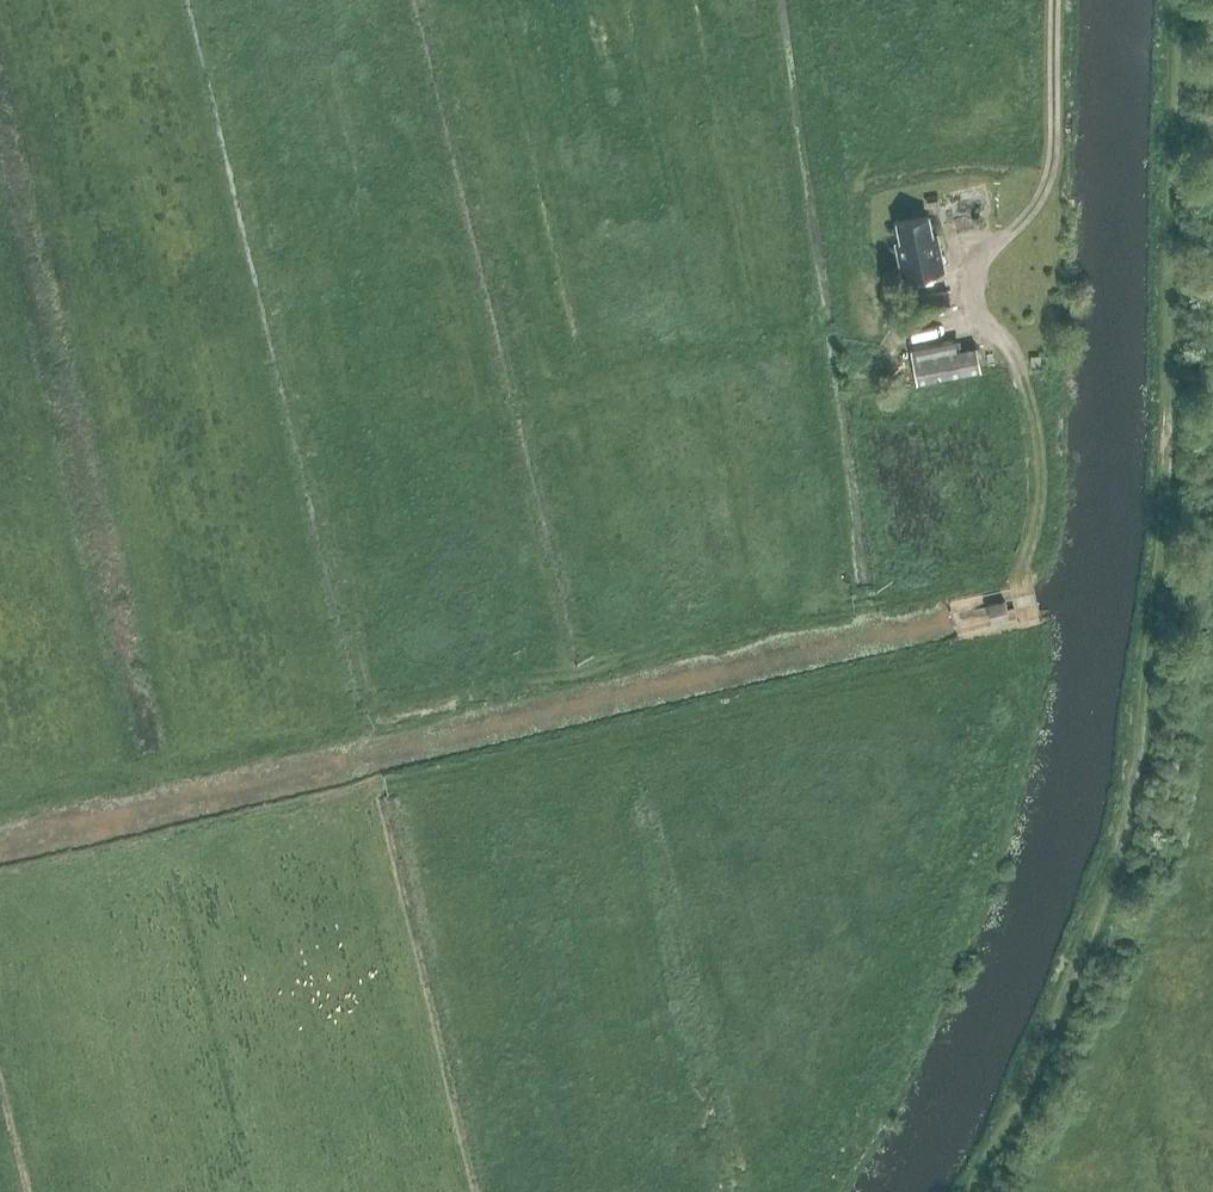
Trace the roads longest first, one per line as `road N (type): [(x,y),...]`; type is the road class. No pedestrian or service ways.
road 1 (track): [(1055,0),(1049,180),(1014,233),(978,264),(972,284),(1025,396),(1034,474),(1022,582),(1029,621)]

